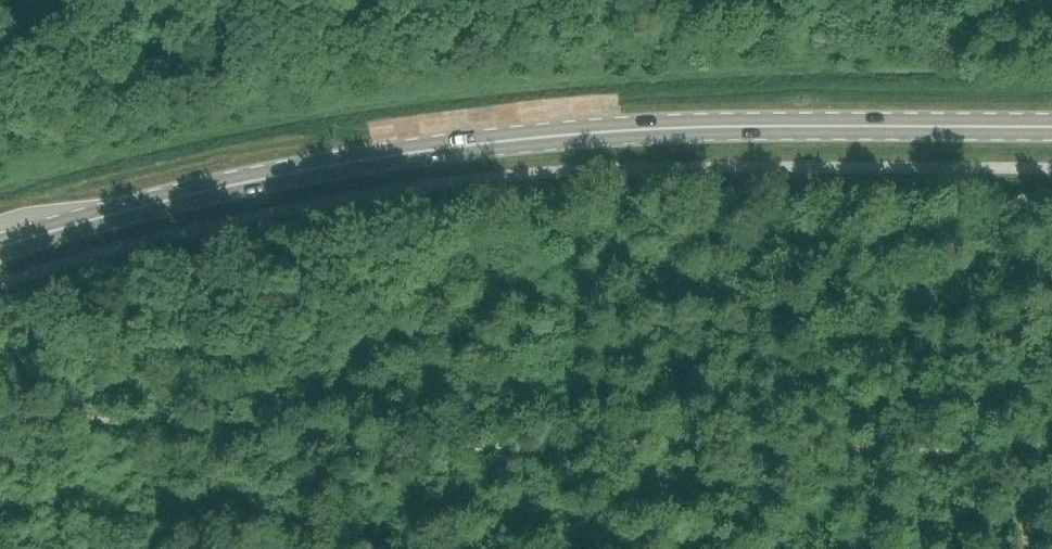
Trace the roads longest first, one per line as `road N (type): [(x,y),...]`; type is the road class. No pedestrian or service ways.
road 1 (primary): [(0,248),(217,189),(457,146),(683,128),(1051,127)]

